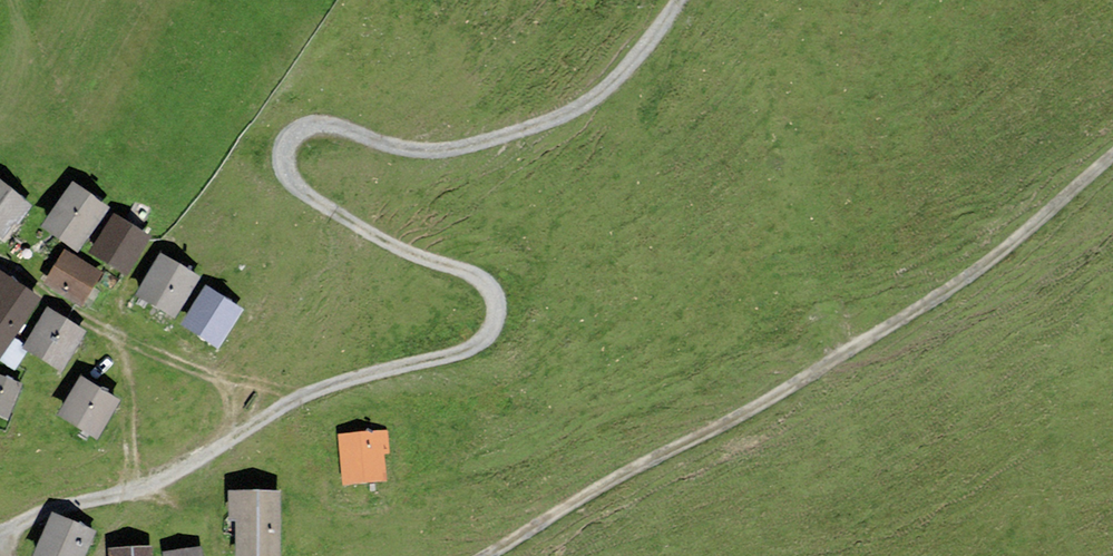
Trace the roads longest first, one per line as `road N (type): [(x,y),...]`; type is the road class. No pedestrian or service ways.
road 1 (track): [(678,0),(582,110),(462,147),(416,147),(323,123),(296,131),(285,159),(299,189),(412,256),(479,276),(494,303),(492,329),(468,350),(304,393)]
road 2 (track): [(452,555),(1012,241),(1112,158)]
road 3 (residential): [(0,263),(116,340),(130,389),(132,488)]
road 4 (residential): [(304,393),(132,488)]
road 5 (track): [(116,340),(232,381),(304,393)]
road 6 (residential): [(132,488),(45,508),(0,529)]

